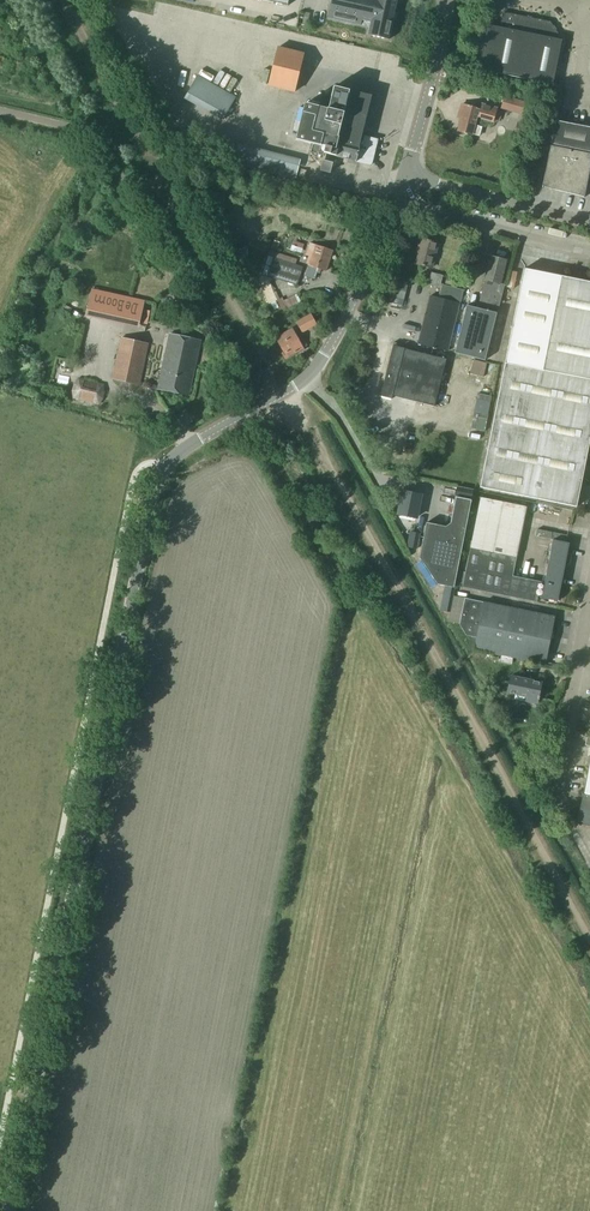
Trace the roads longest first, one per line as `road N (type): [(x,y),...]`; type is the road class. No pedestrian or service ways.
road 1 (tertiary): [(7,1210),(155,489),(186,448),(308,376),(362,283),(393,206)]
road 2 (track): [(589,929),(314,441)]
road 3 (unclassified): [(393,206),(589,250)]
road 4 (unclassified): [(589,223),(402,176)]
road 5 (unclassified): [(557,788),(589,608)]
road 6 (tertiary): [(402,176),(445,0)]

